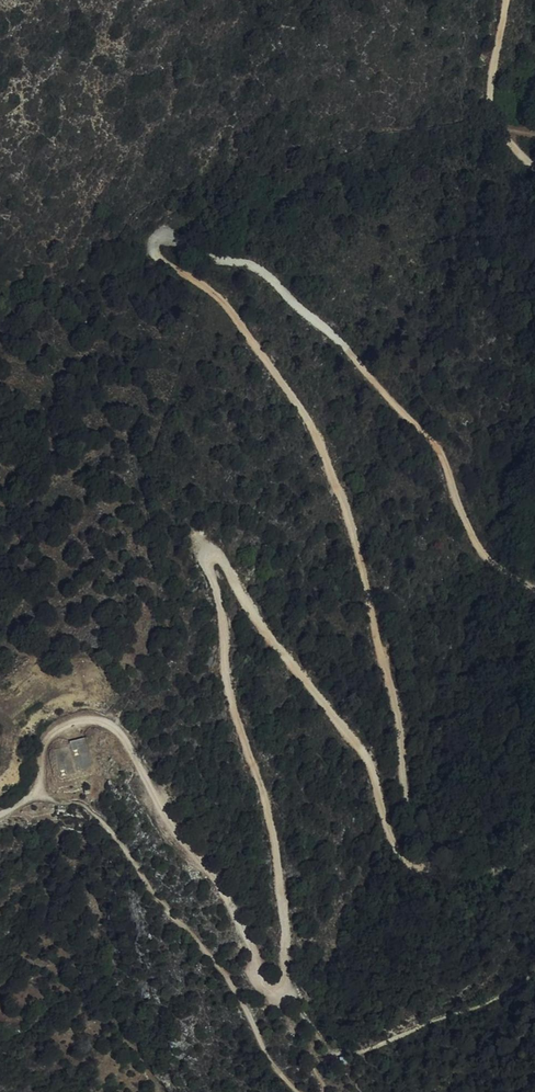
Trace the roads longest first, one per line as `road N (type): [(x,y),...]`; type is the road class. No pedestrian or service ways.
road 1 (track): [(534,589),(486,558),(458,508),(444,456),(339,340),(244,264),(212,259),(168,236),(157,243),(156,257),(216,296),(246,328),(312,425),(353,525),(402,720),(414,811),(429,846),(426,862),(405,861),(360,748),(221,559),(210,557),(232,700),(280,858),(288,931),(281,991)]
road 2 (track): [(281,991),(260,984),(225,883),(184,845),(118,731),(86,718),(53,734),(38,792)]
road 3 (track): [(505,0),(490,100),(497,126)]

